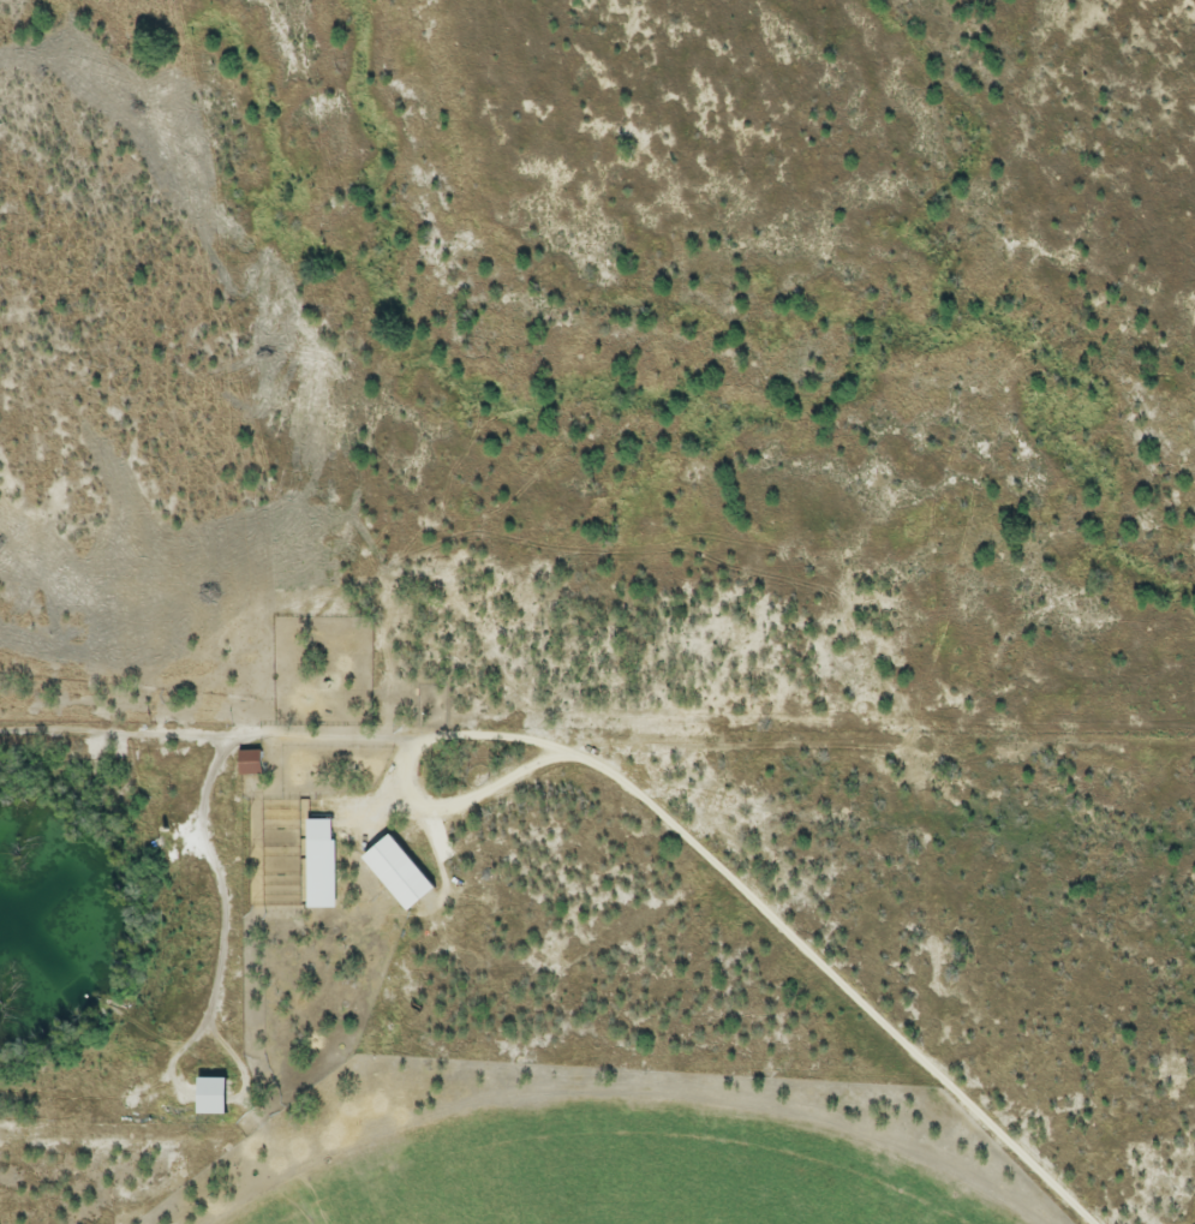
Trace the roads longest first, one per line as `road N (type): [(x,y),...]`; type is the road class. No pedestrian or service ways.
road 1 (residential): [(1081,1223),(575,757)]
road 2 (residential): [(575,757),(440,735),(413,753),(404,788),(434,812),(575,757)]

